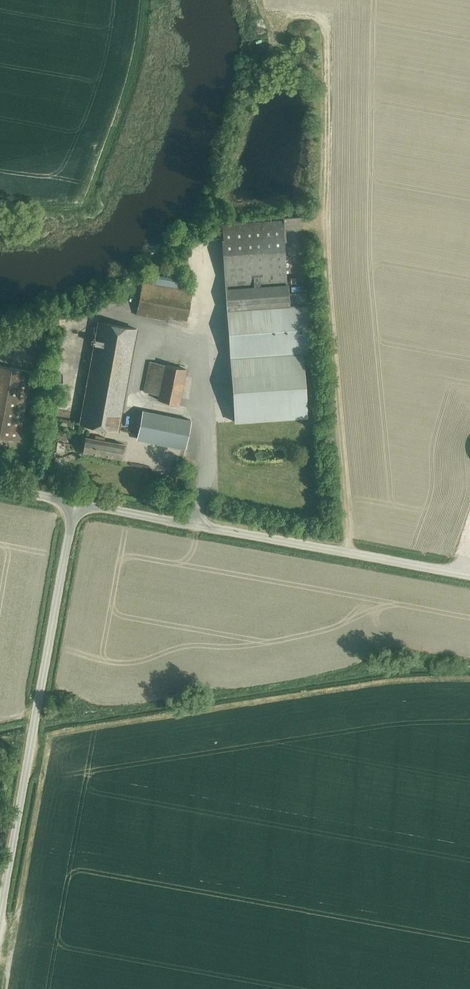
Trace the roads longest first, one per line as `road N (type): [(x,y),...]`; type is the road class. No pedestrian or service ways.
road 1 (unclassified): [(0,914),(75,503)]
road 2 (unclassified): [(469,574),(75,503)]

